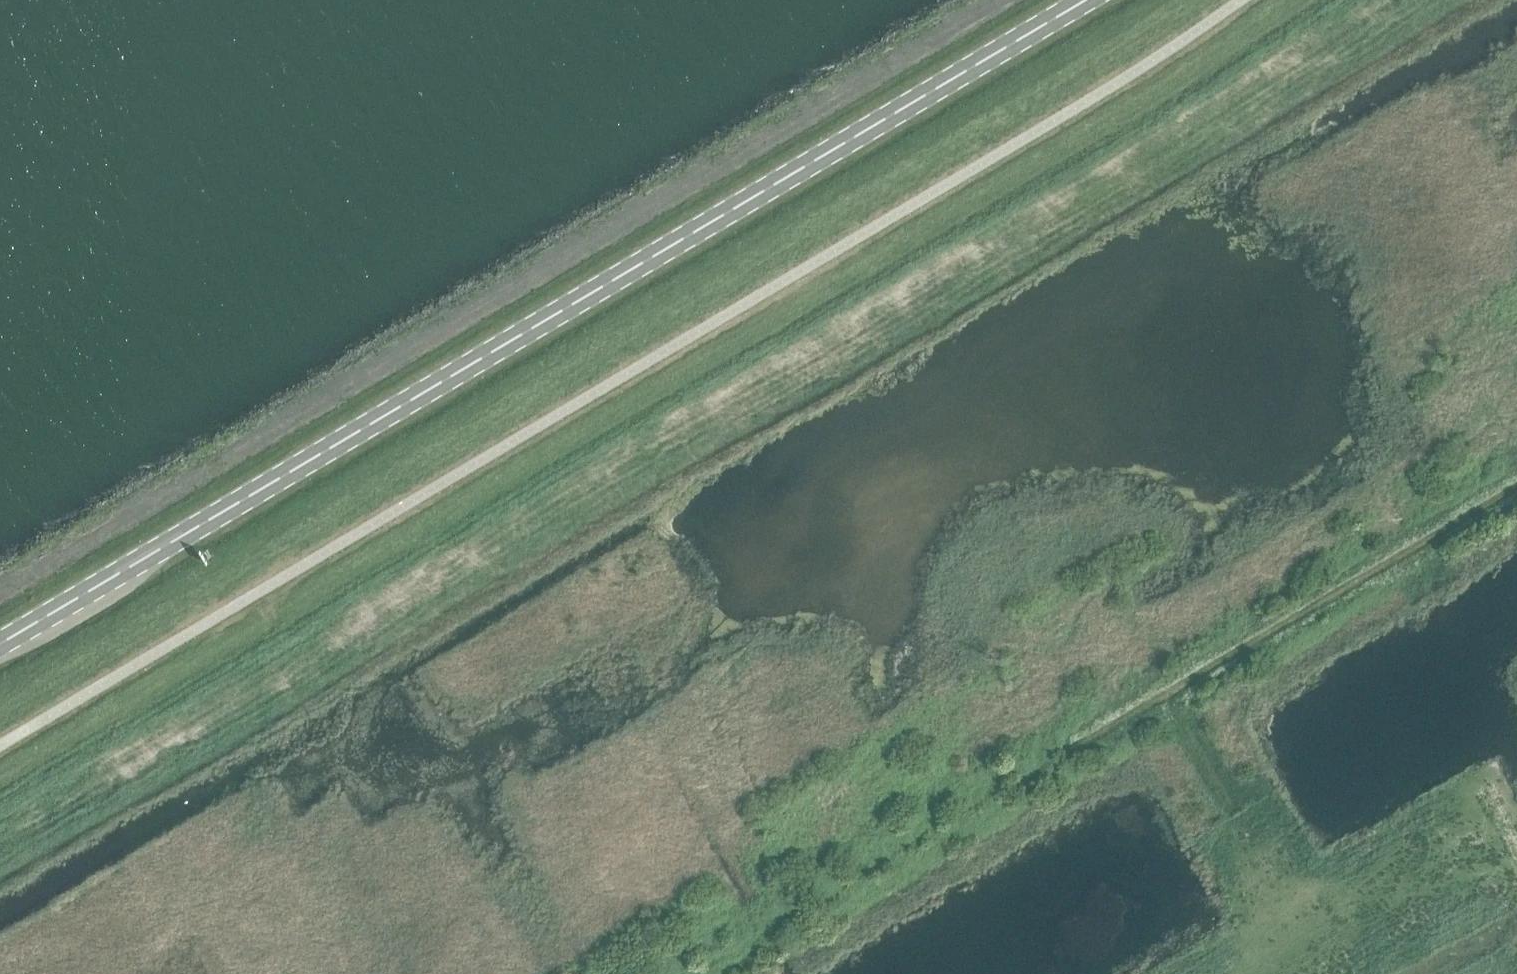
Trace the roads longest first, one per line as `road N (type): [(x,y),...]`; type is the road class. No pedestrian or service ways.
road 1 (secondary): [(0,642),(1084,0)]

